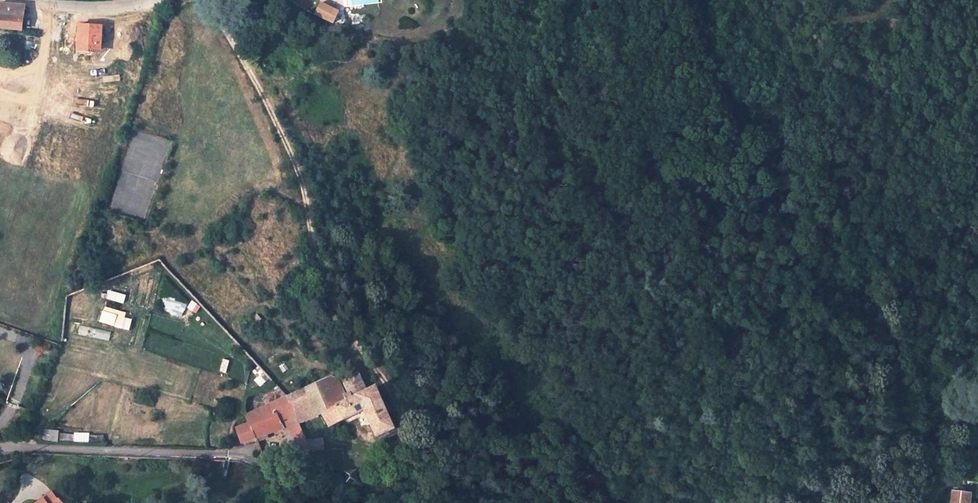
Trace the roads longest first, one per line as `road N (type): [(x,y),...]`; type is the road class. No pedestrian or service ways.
road 1 (unclassified): [(0,448),(239,455)]

